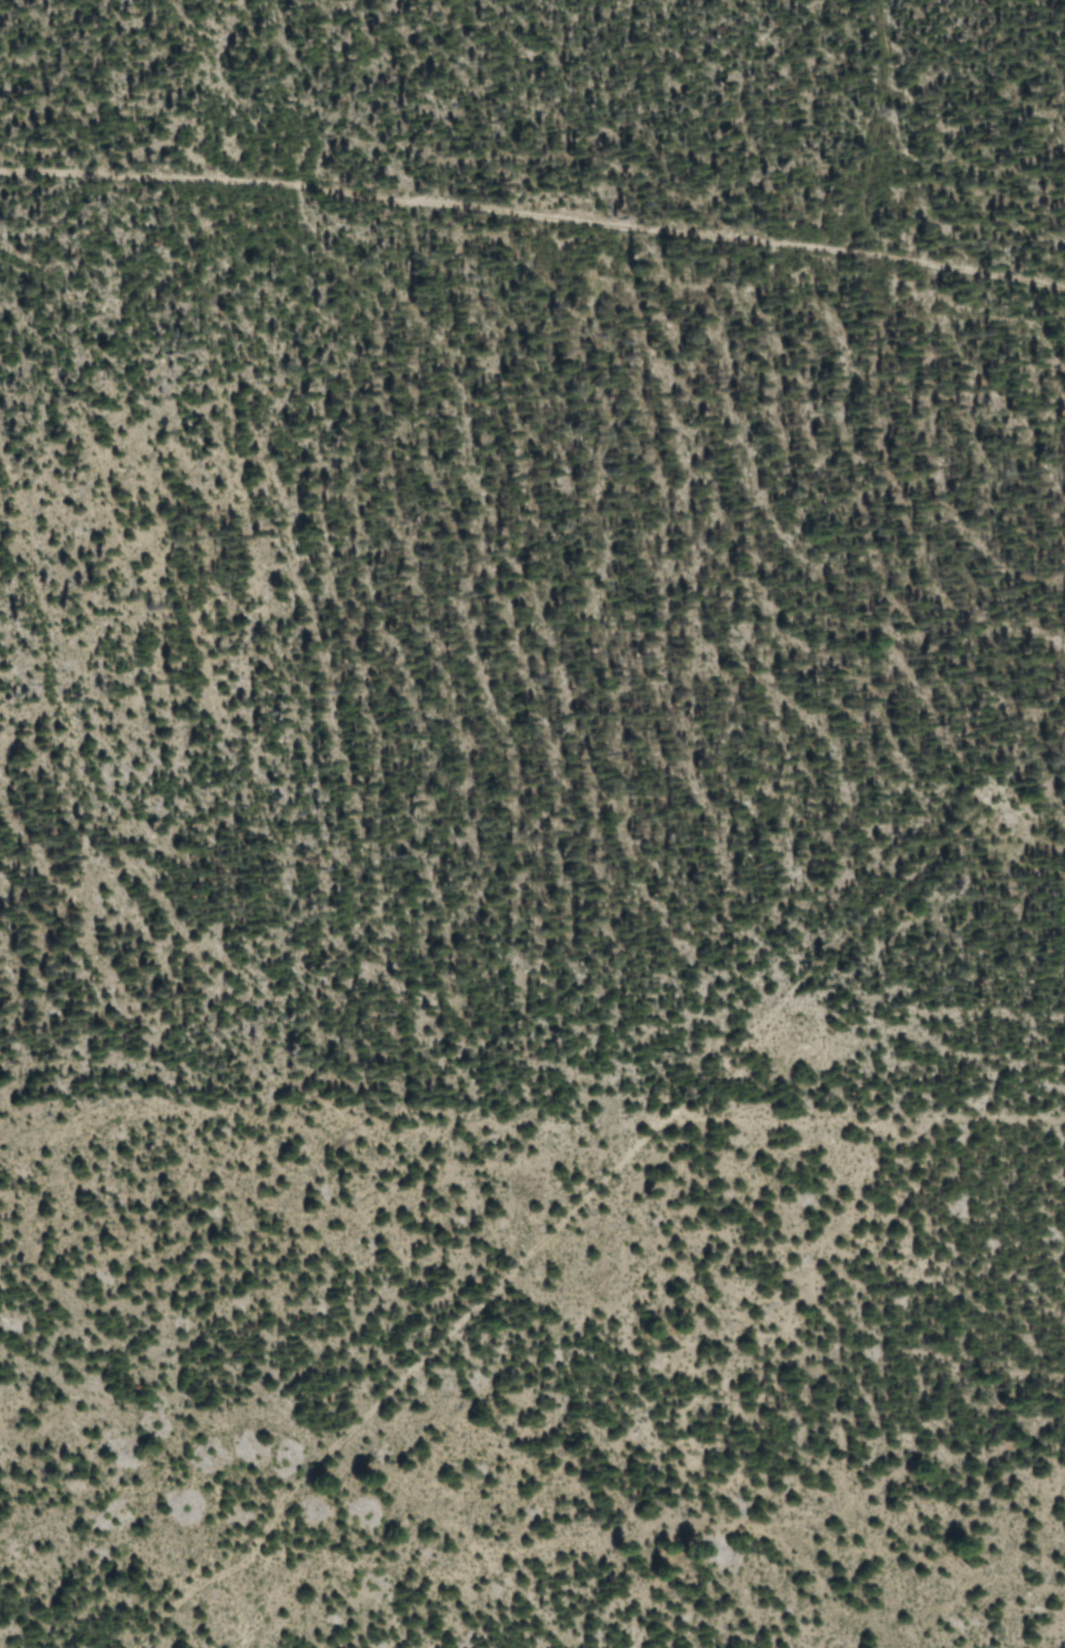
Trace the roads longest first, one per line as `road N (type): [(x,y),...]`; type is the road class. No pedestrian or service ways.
road 1 (track): [(1064,284),(318,188),(0,169)]

